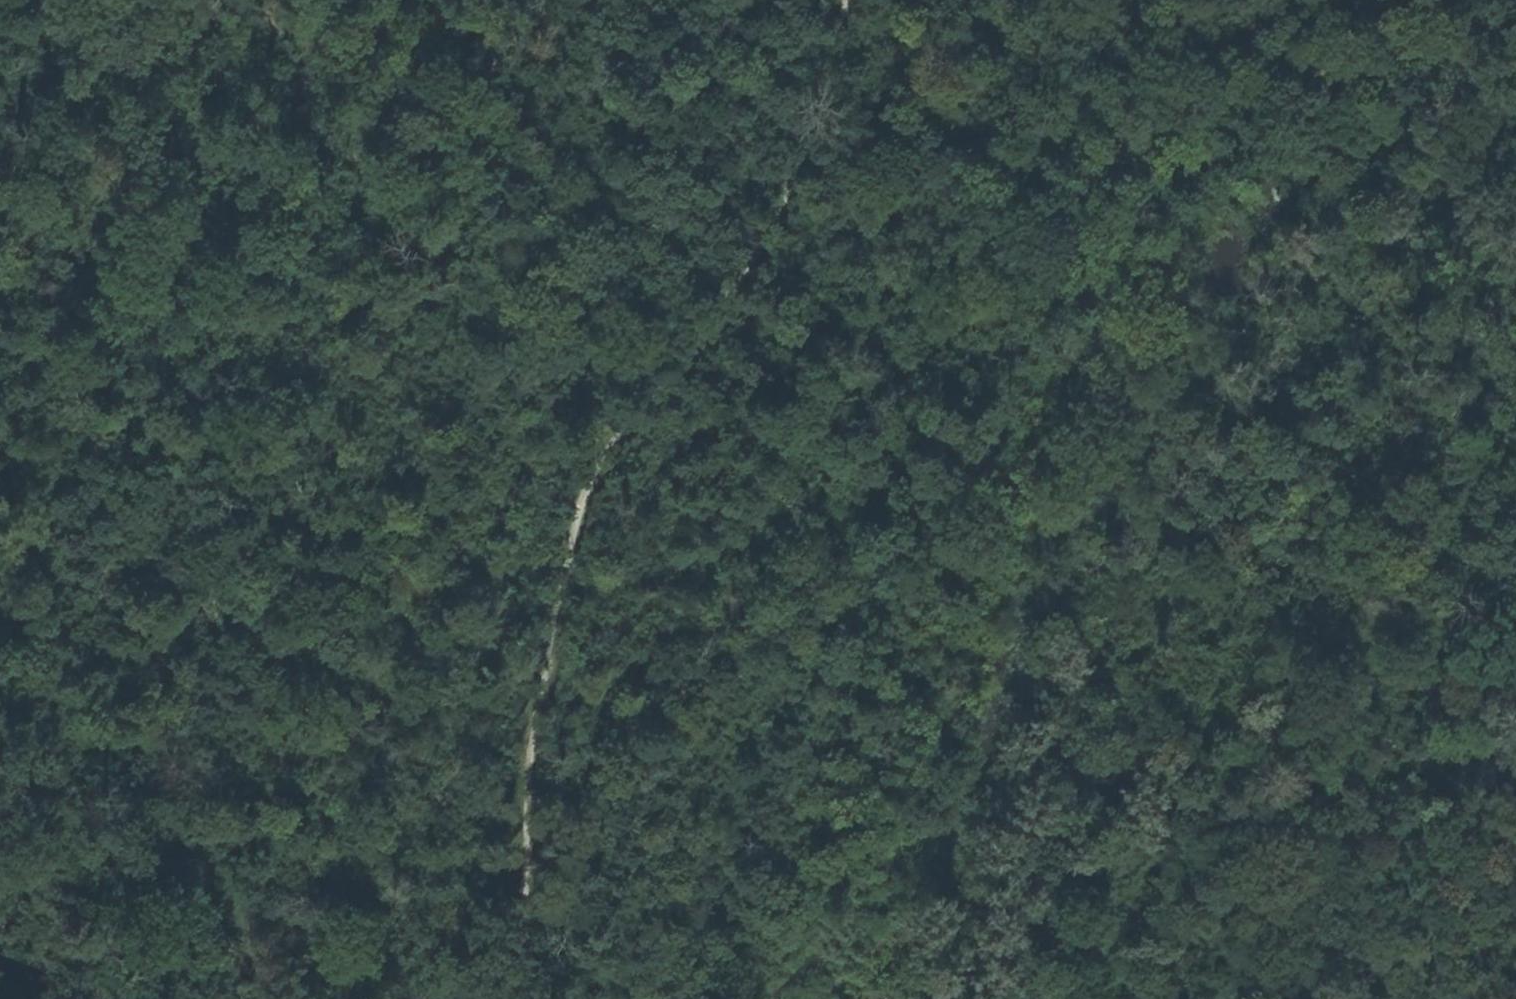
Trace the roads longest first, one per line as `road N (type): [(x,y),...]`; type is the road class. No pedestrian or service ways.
road 1 (track): [(848,0),(806,164),(750,276),(615,440),(586,496),(564,590),(566,630),(537,704),(526,998)]
road 2 (track): [(472,0),(518,90),(615,440)]

